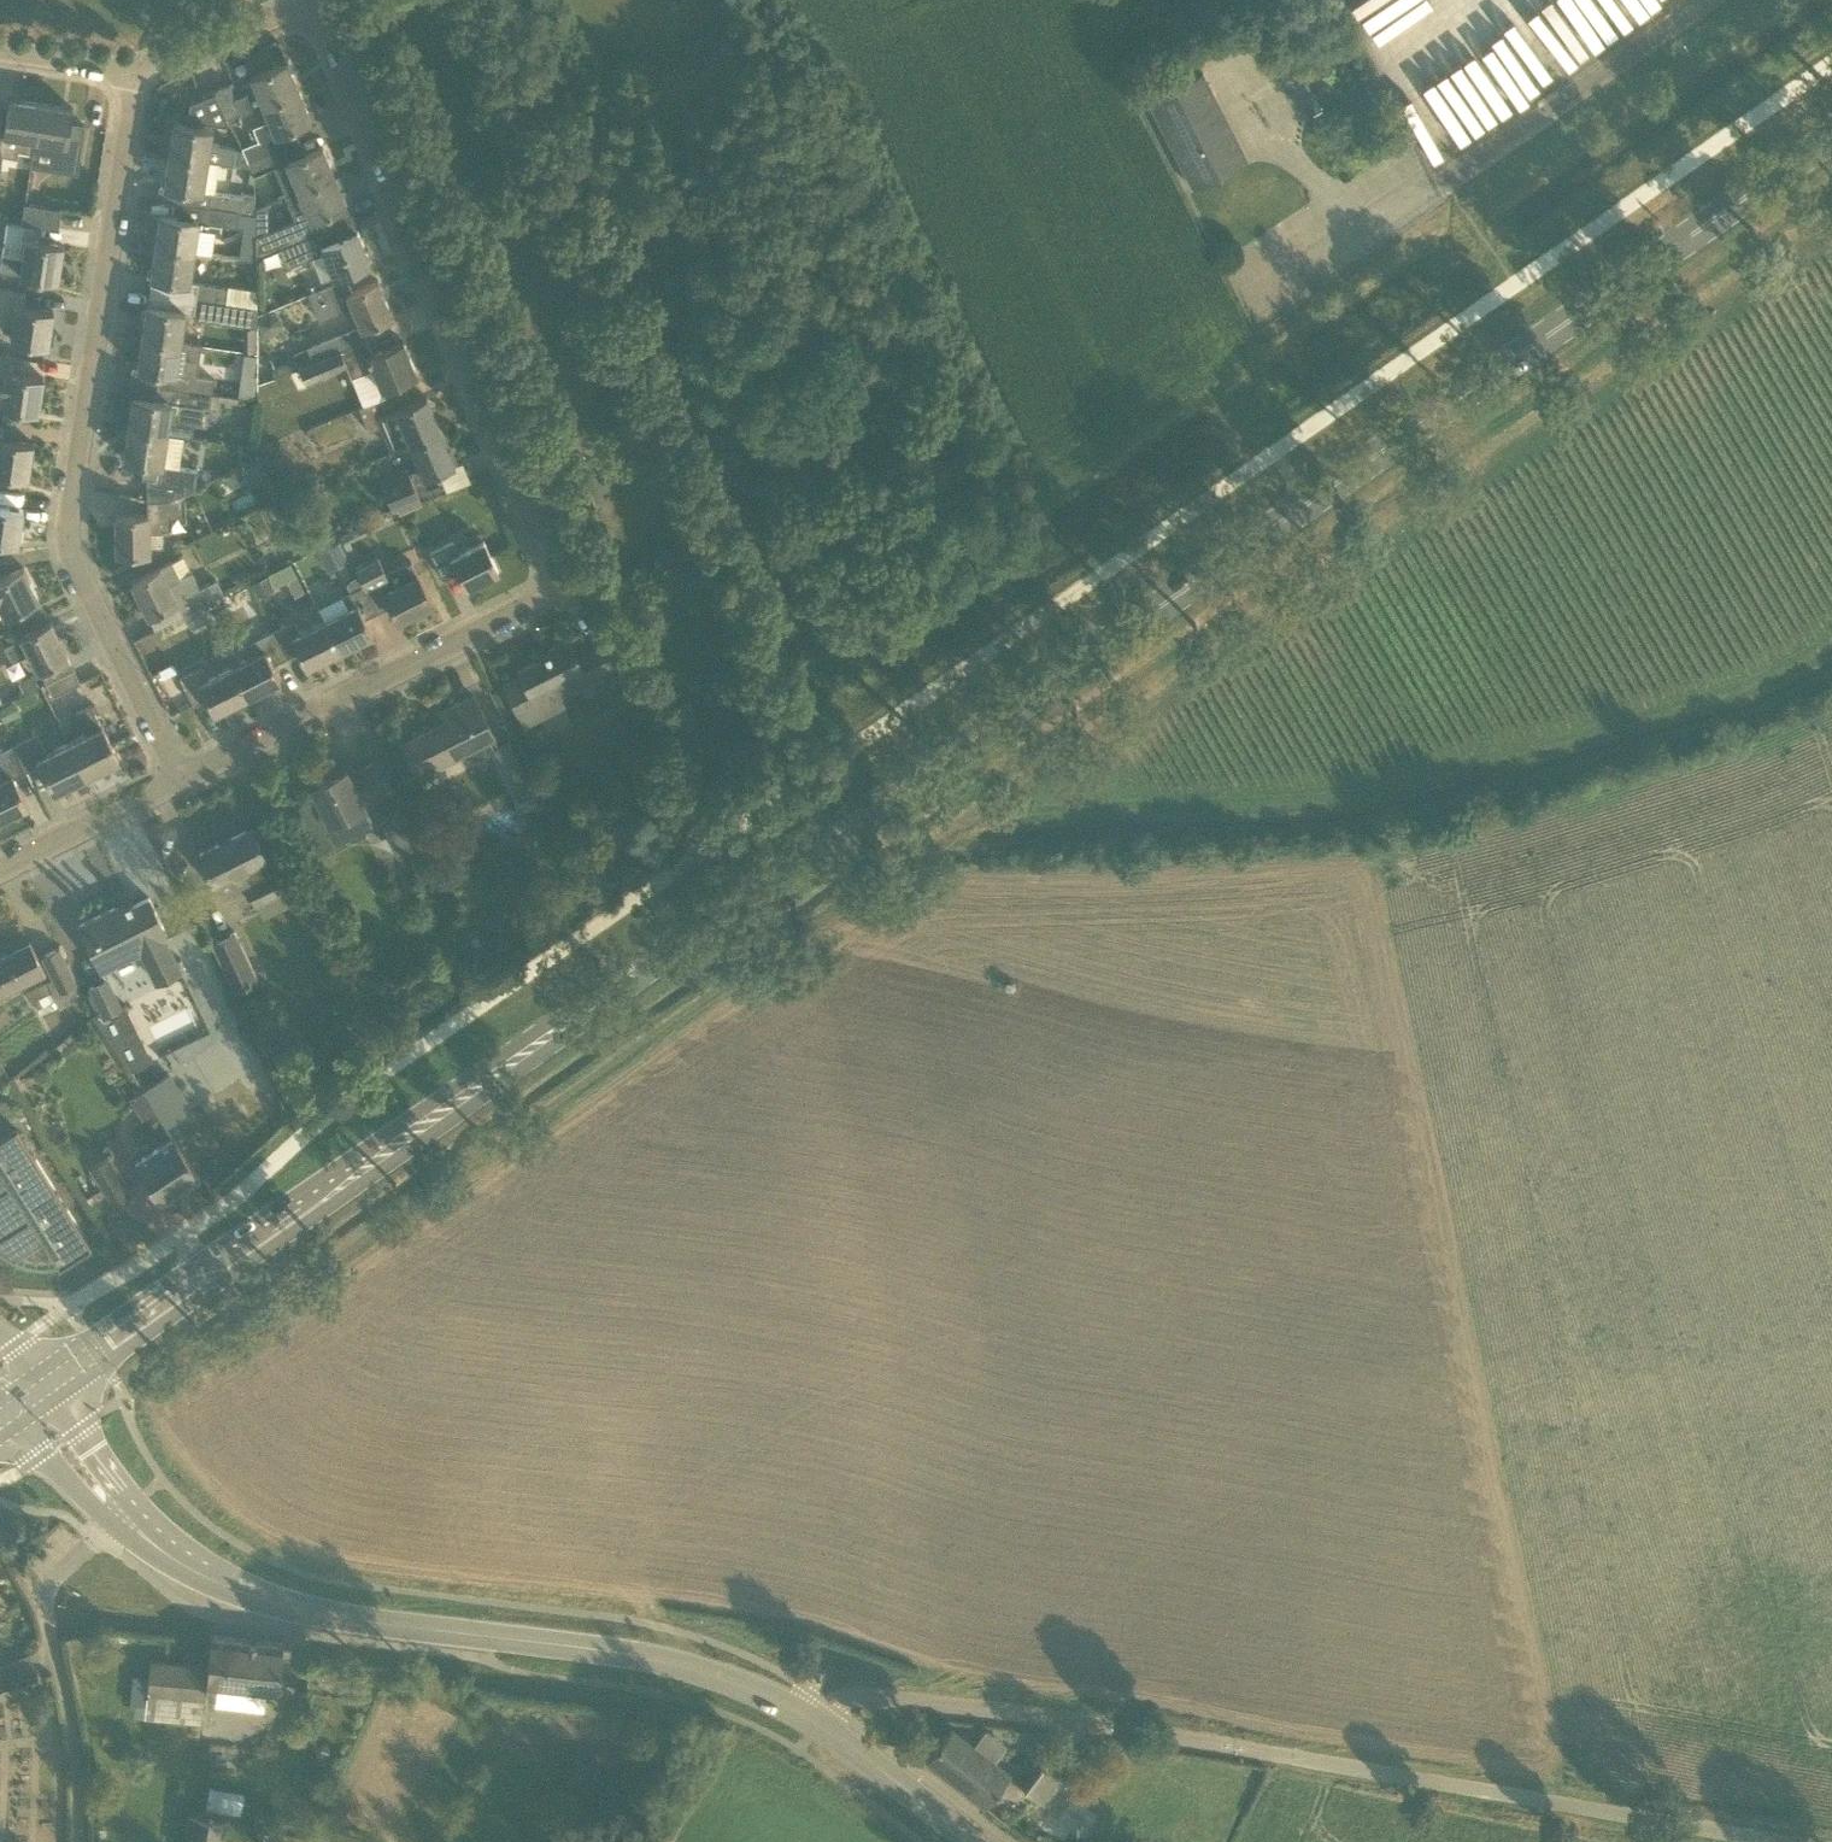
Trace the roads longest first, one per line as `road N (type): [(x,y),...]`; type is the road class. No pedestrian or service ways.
road 1 (primary): [(43,1394),(1831,138)]
road 2 (residential): [(182,769),(541,602),(551,581),(551,543),(314,10)]
road 3 (unclassified): [(1782,1841),(1004,1712),(859,1698),(830,1706),(817,1724)]
road 4 (secondary): [(817,1724),(754,1690),(653,1659),(281,1604),(193,1569),(121,1513)]
road 5 (residential): [(182,769),(90,603),(70,539),(144,66)]
road 6 (unclassified): [(1266,294),(1702,0)]
road 7 (unclassified): [(121,1513),(52,1583),(41,1608),(73,1726),(78,1841)]
road 8 (residential): [(0,863),(182,769)]
road 9 (secondary): [(972,1841),(817,1724)]
road 10 (residential): [(144,66),(314,10)]
road 11 (secondary): [(19,1411),(64,1470),(121,1513)]
road 12 (residential): [(0,47),(144,66)]
road 13 (secondary): [(121,1513),(43,1394)]

